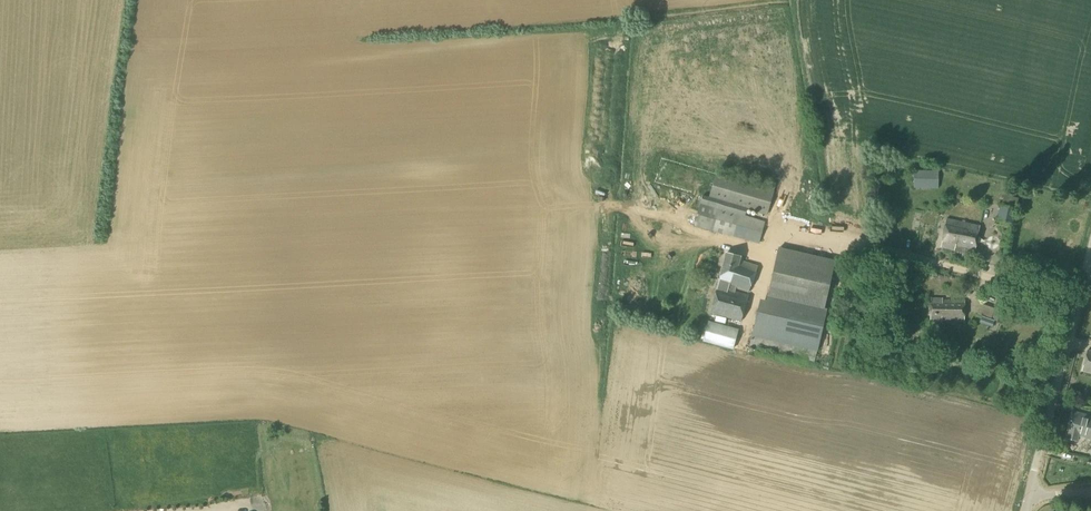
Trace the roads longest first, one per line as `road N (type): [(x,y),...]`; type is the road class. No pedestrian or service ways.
road 1 (unclassified): [(1029,499),(1090,247)]

